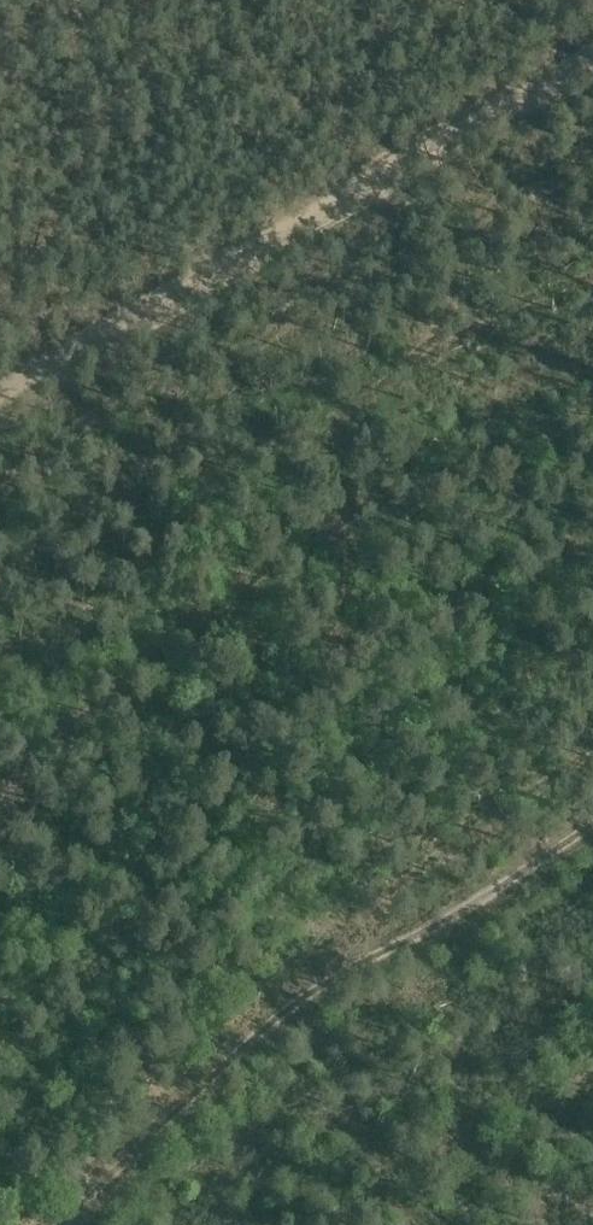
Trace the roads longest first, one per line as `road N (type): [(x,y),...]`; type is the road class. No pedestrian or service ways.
road 1 (track): [(592,58),(0,401)]
road 2 (track): [(64,1224),(297,1003),(592,826)]

